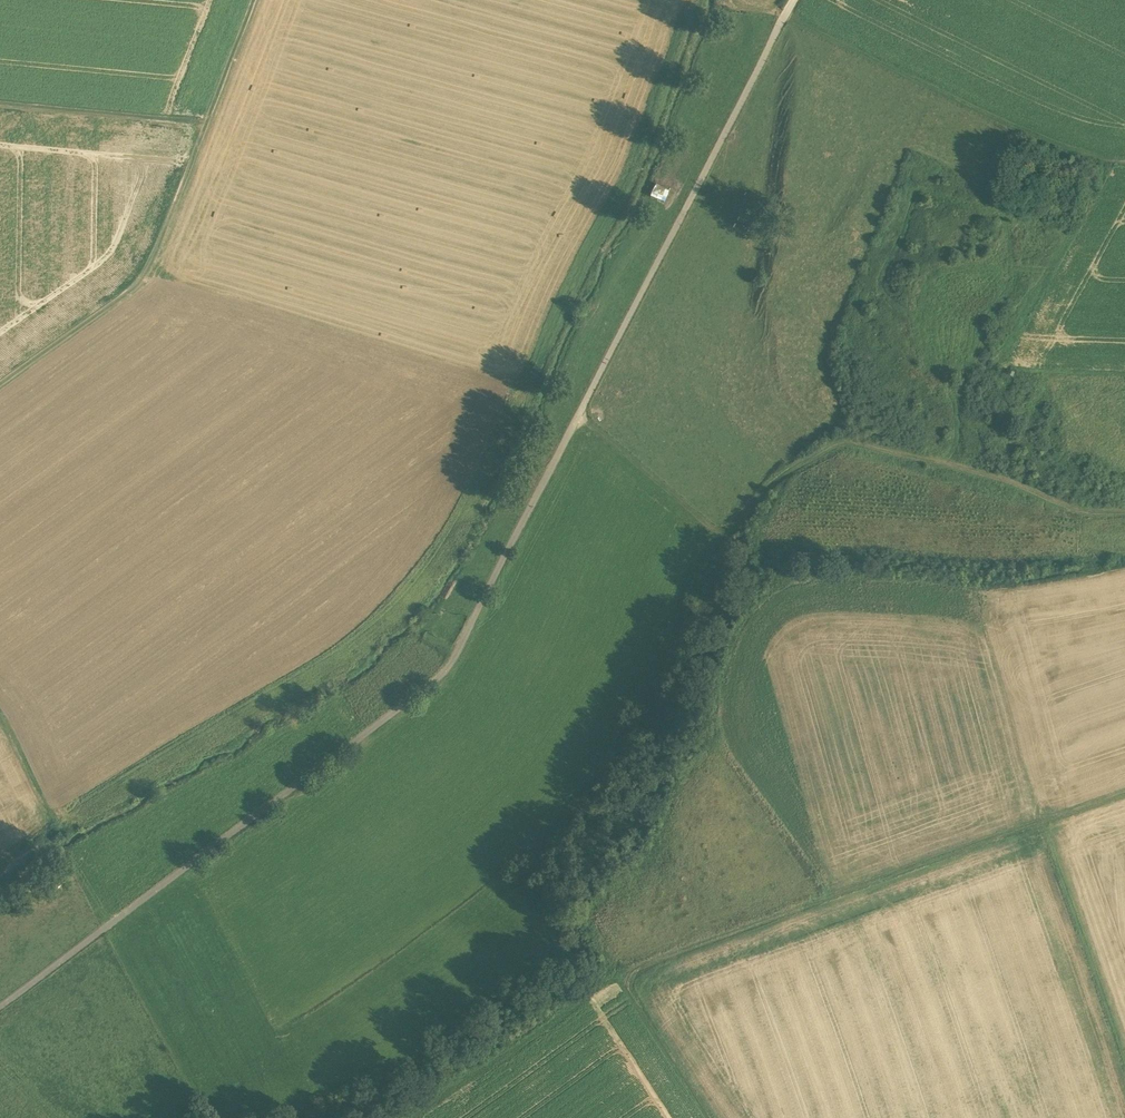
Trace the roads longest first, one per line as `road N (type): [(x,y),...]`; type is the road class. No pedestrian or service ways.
road 1 (track): [(794,0),(442,673),(0,1004)]
road 2 (track): [(709,1117),(625,993),(632,971),(1124,792)]
road 3 (track): [(576,410),(721,531),(796,463),(853,439),(959,465),(1053,500),(1124,509)]
road 4 (track): [(253,0),(143,282),(0,386)]
road 5 (track): [(785,14),(1082,161),(1124,161)]
road 6 (track): [(1037,823),(1124,1078)]
road 7 (track): [(206,122),(0,103)]
road 8 (track): [(0,721),(57,836)]

